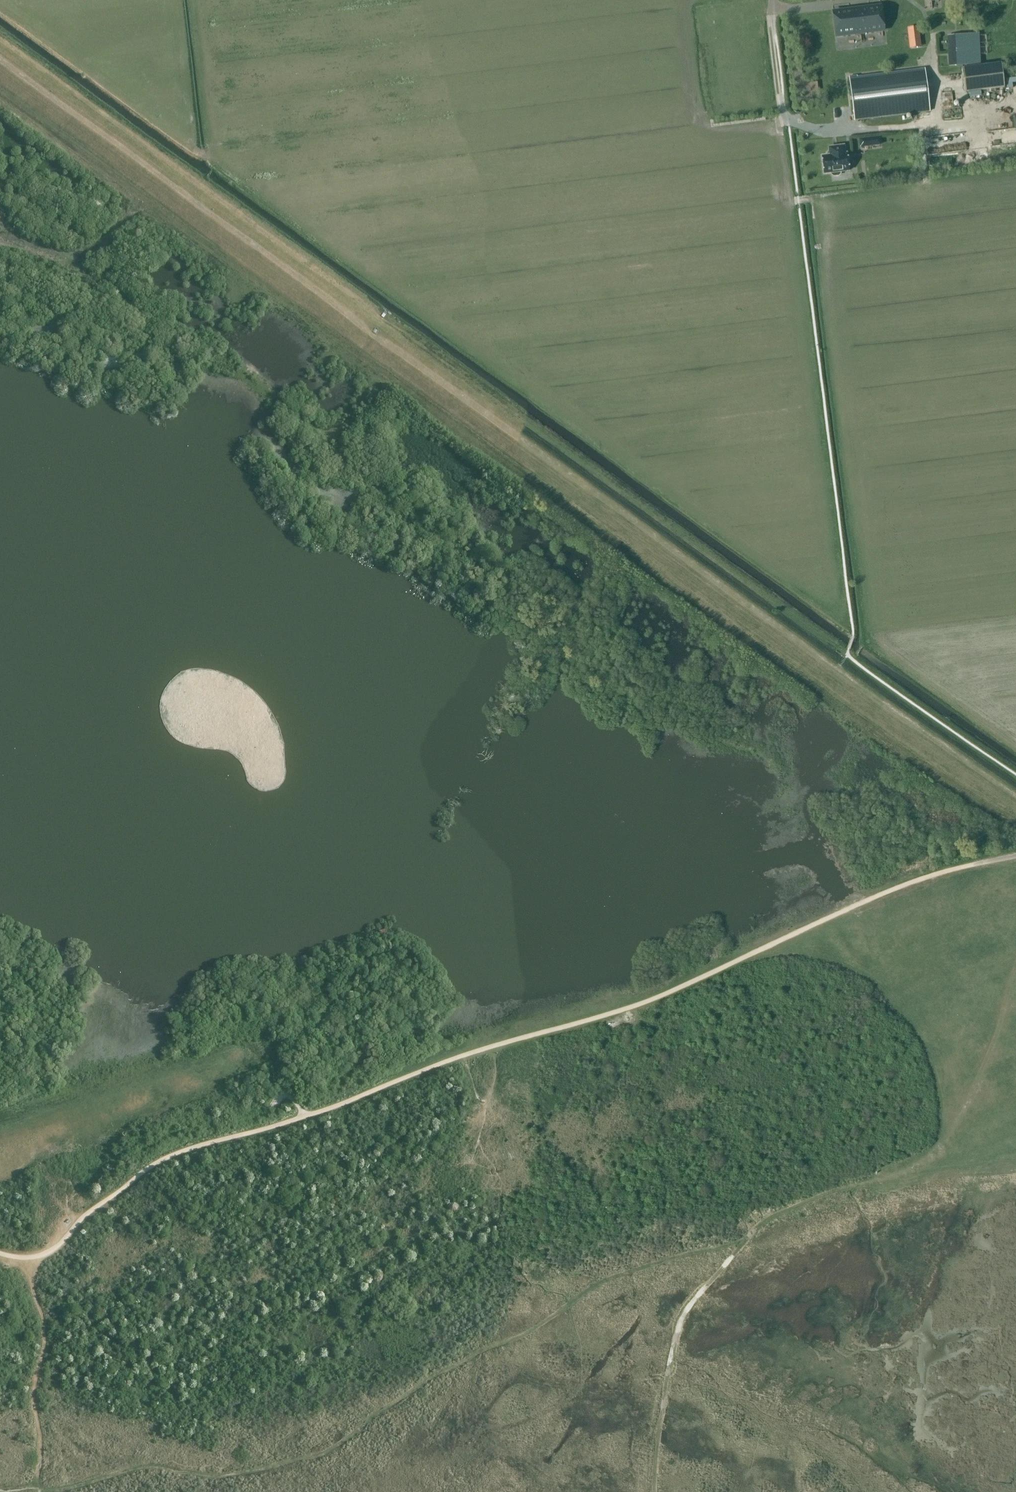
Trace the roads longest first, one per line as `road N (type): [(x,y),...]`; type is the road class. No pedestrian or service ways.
road 1 (track): [(0,57),(369,329)]

